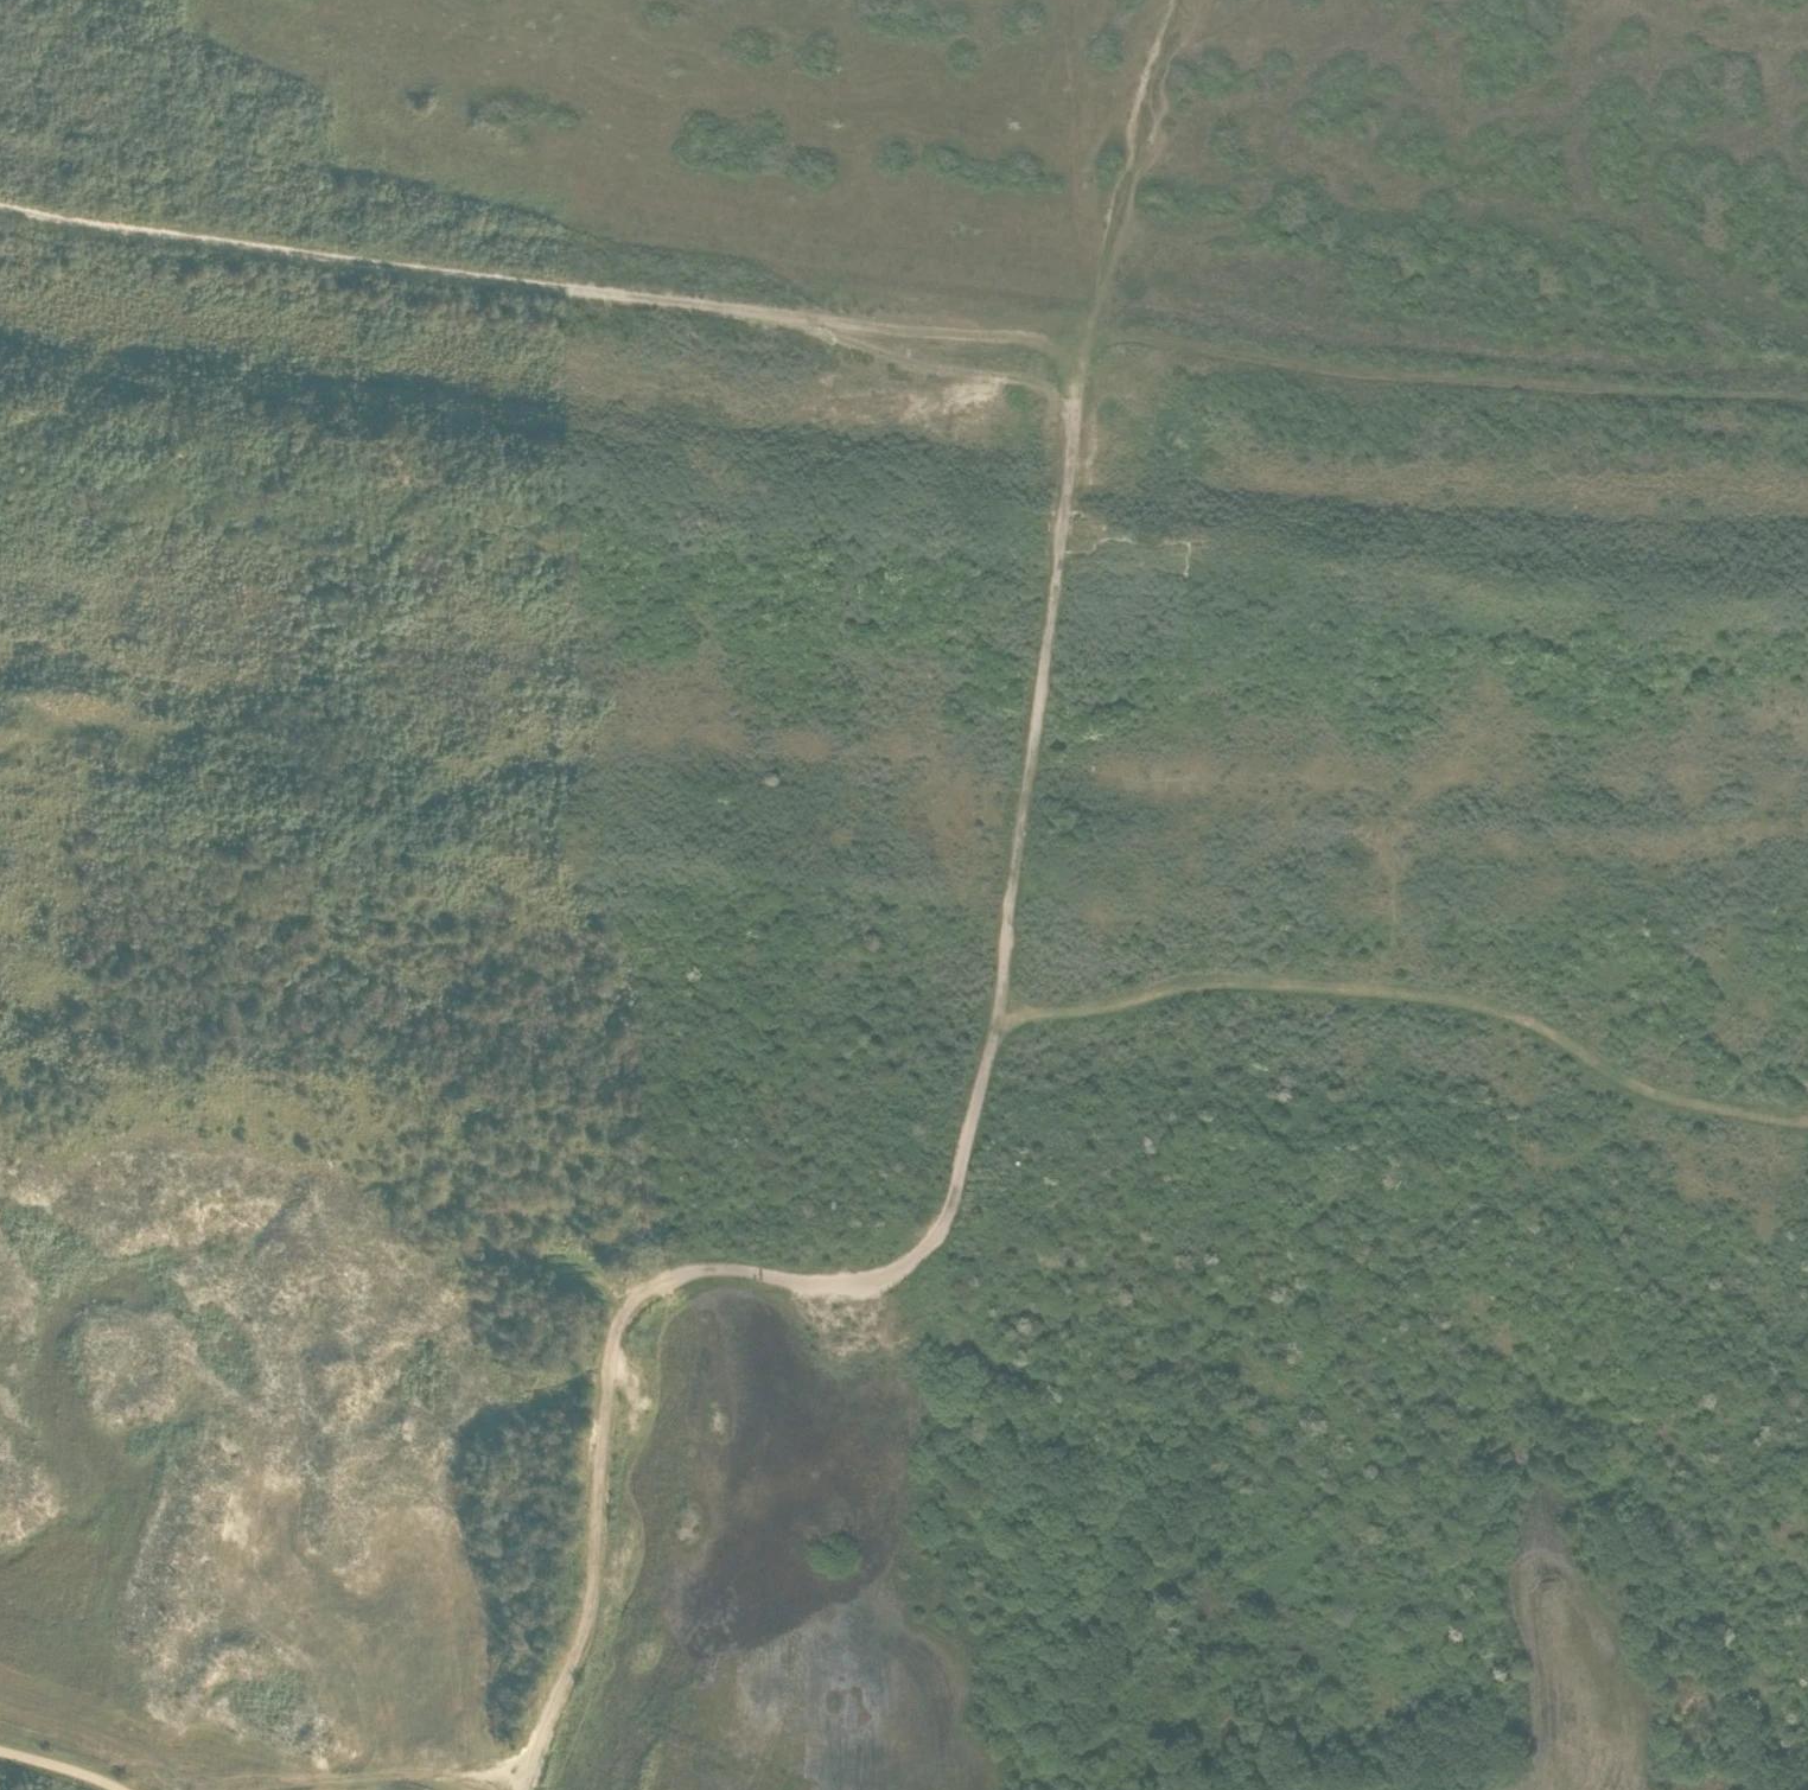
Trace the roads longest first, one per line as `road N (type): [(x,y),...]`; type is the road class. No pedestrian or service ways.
road 1 (track): [(521,1789),(586,1623),(609,1371),(631,1302),(665,1272),(696,1266),(879,1282),(901,1269),(944,1224),(996,1026),(1011,1018),(1236,982),(1481,1002),(1535,1023),(1620,1078),(1679,1100),(1807,1122)]
road 2 (track): [(1807,399),(1215,359),(0,211)]
road 3 (track): [(996,1026),(1083,343)]
road 4 (track): [(1177,0),(1083,343)]

